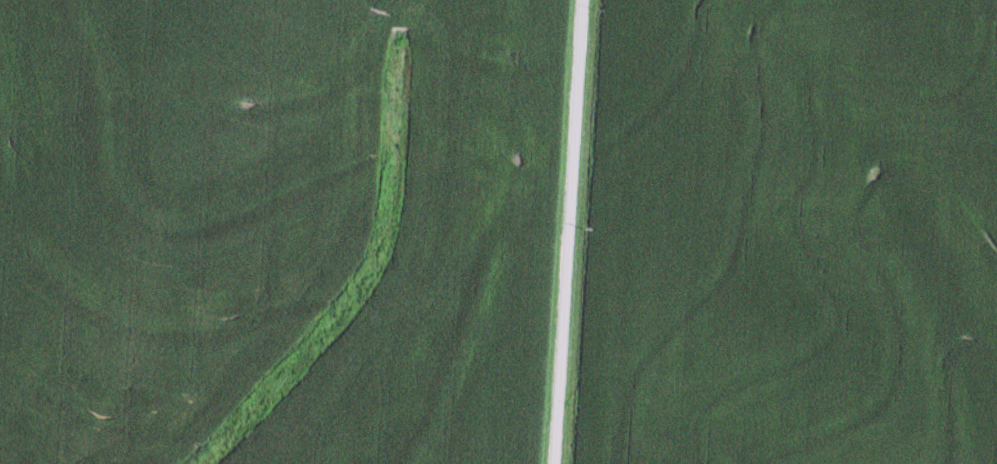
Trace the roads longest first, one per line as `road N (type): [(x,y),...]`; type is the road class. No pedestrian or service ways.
road 1 (residential): [(586,0),(557,463)]

